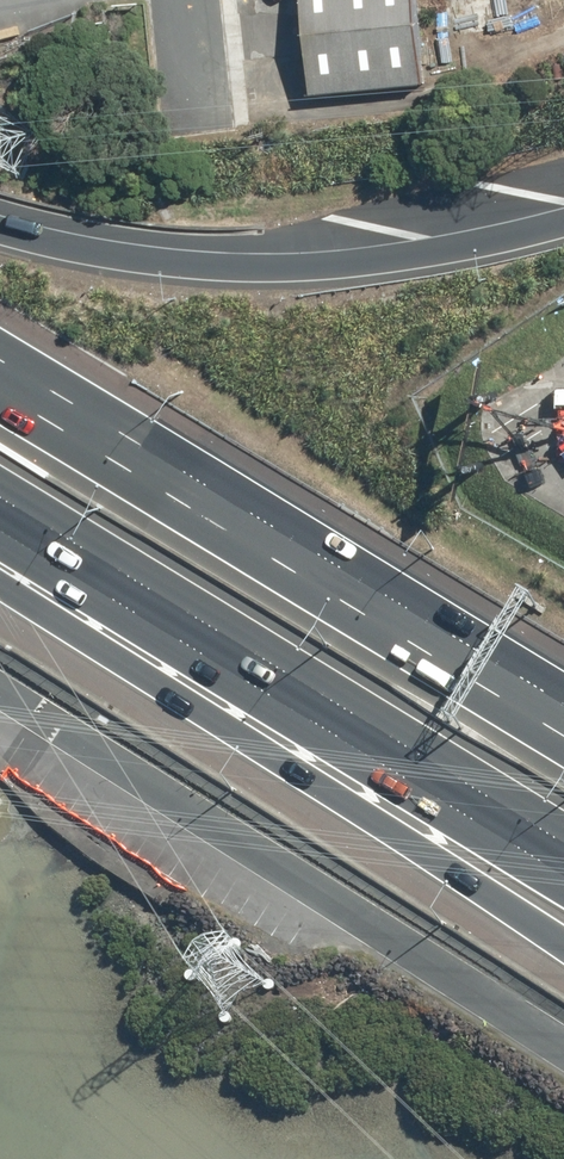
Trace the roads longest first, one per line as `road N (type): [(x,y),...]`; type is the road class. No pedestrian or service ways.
road 1 (unclassified): [(563,1048),(0,686)]
road 2 (motorway): [(563,947),(0,587)]
road 3 (motorway): [(563,847),(0,499)]
road 4 (motorway): [(0,389),(563,736)]
road 5 (motorway): [(0,221),(173,259),(267,265),(363,259),(563,218)]

